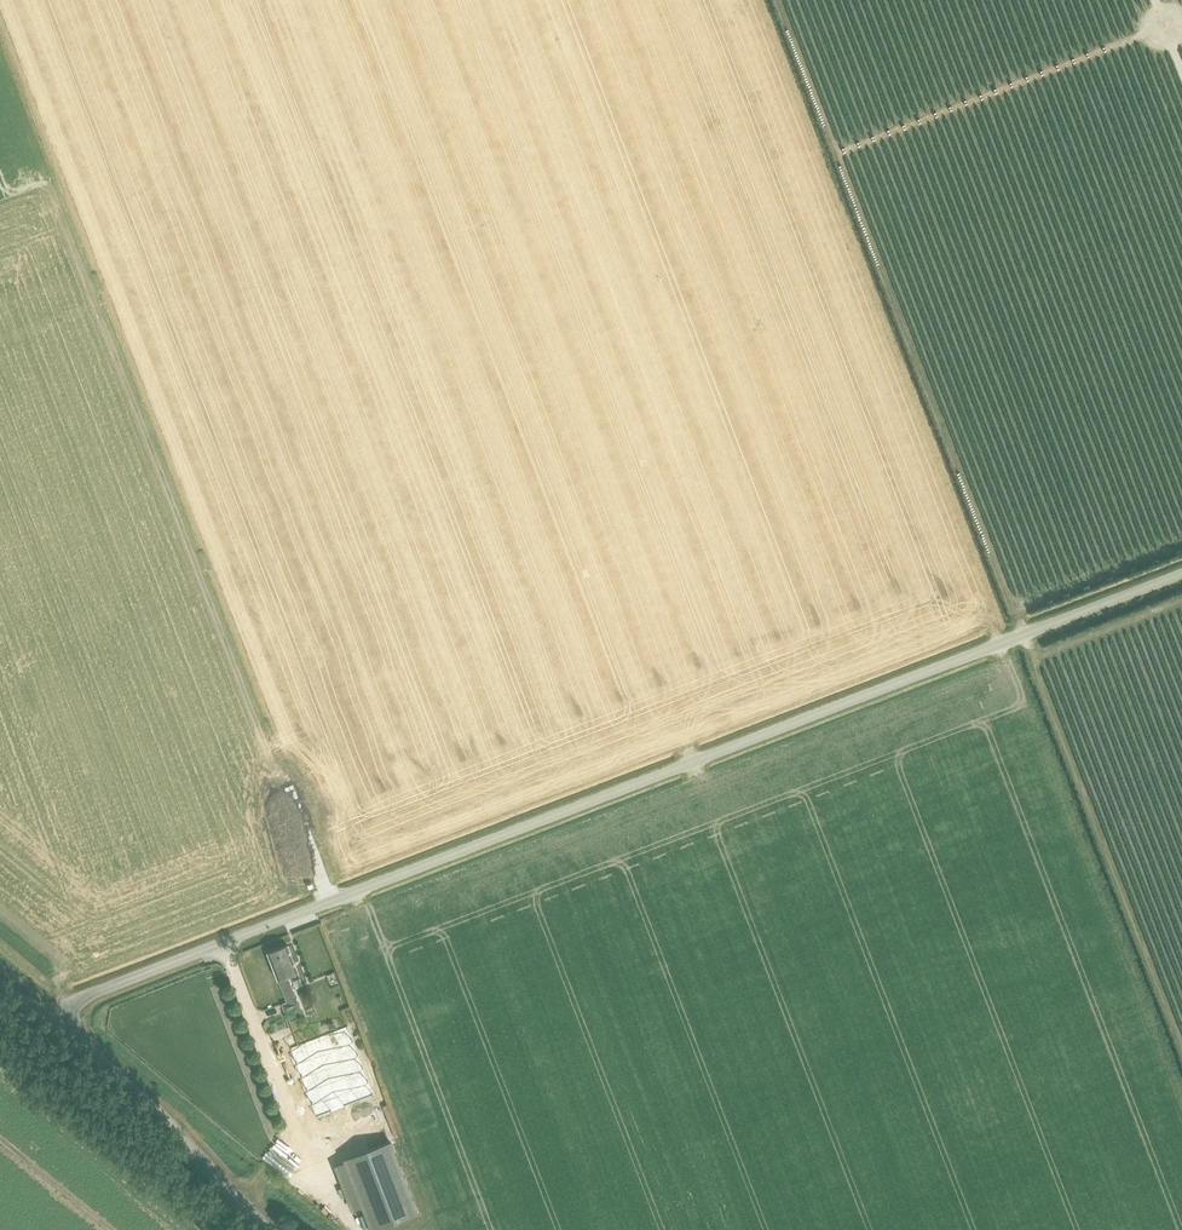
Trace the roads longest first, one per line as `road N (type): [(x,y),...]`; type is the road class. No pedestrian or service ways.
road 1 (unclassified): [(50,1019),(66,1006),(1181,574)]
road 2 (tertiary): [(266,1229),(50,1019)]

